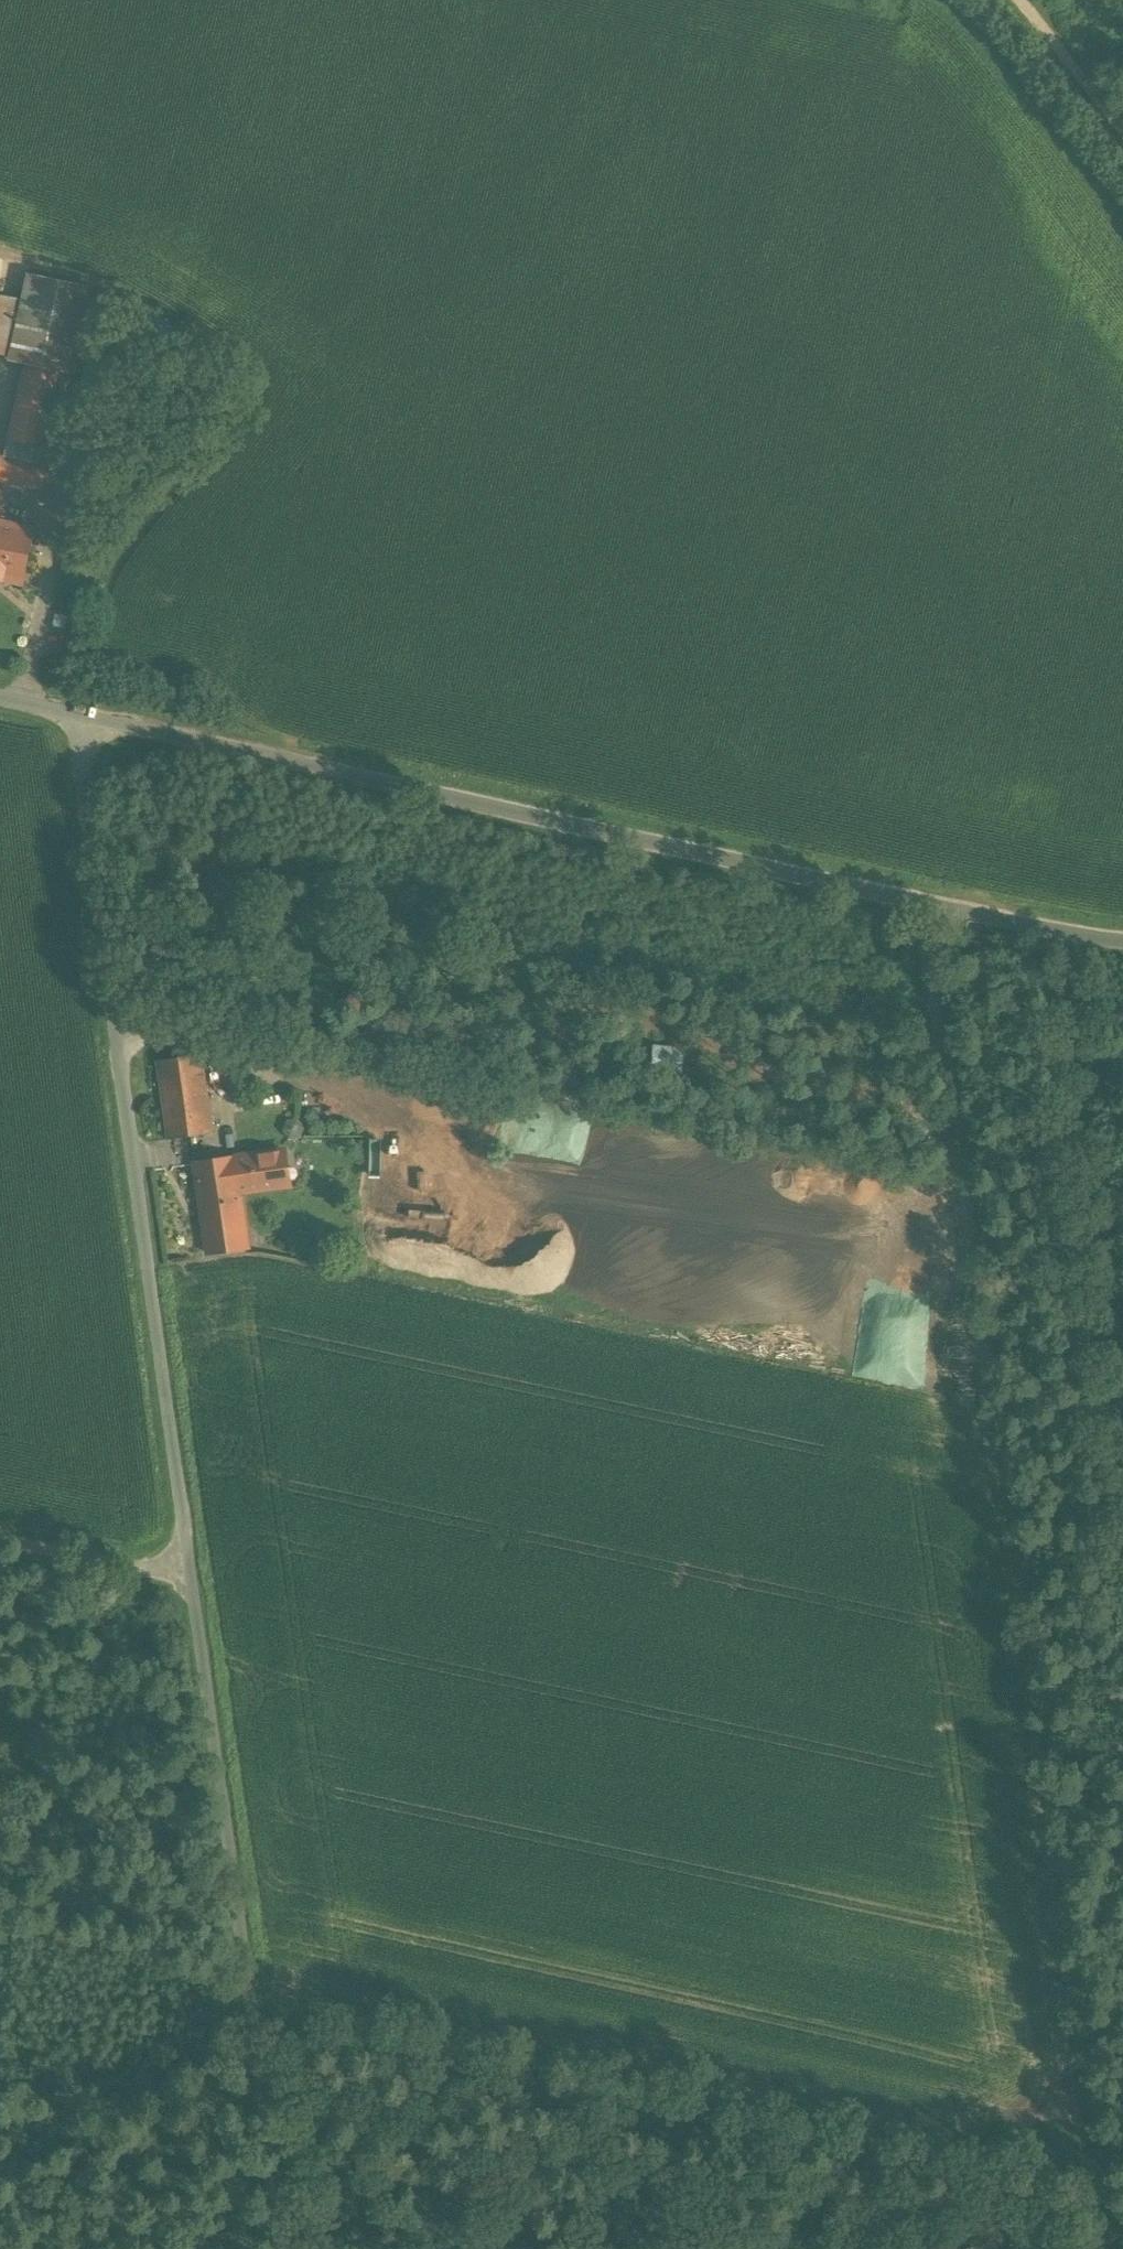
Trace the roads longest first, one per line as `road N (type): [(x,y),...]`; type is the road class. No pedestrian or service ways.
road 1 (unclassified): [(67,704),(504,808),(1122,932)]
road 2 (unclassified): [(67,704),(194,1574)]
road 3 (unclassified): [(194,1574),(289,2248)]
road 4 (unclassified): [(0,1532),(194,1574)]
road 5 (track): [(1122,137),(1013,0)]

